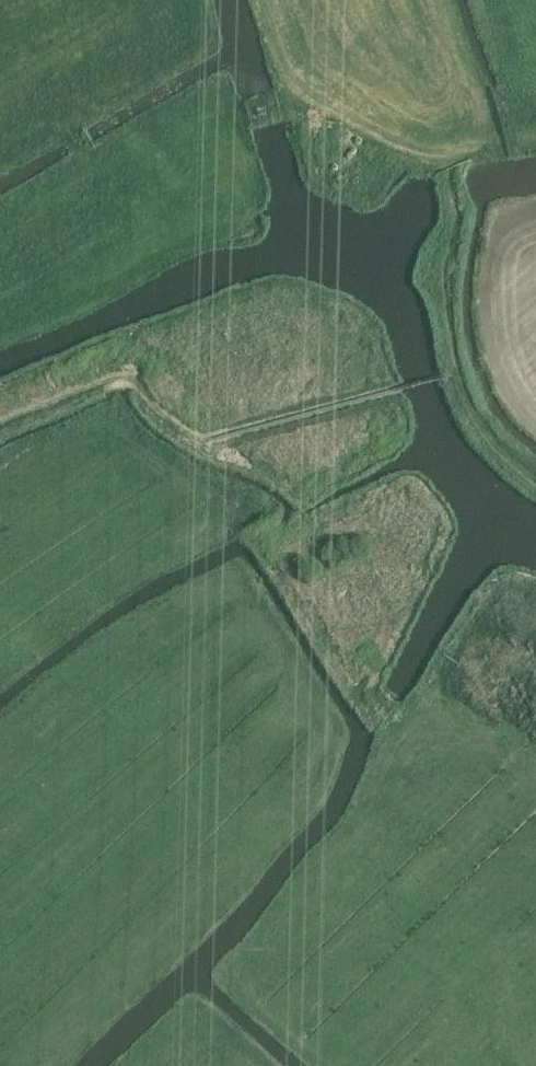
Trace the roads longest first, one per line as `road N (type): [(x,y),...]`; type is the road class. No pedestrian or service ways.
road 1 (track): [(0,509),(97,444),(128,444),(250,527),(386,723),(436,746),(504,741),(535,773)]
road 2 (track): [(535,872),(497,914),(483,951),(520,1065)]
road 3 (track): [(392,0),(449,142)]
road 4 (track): [(535,124),(496,0)]

